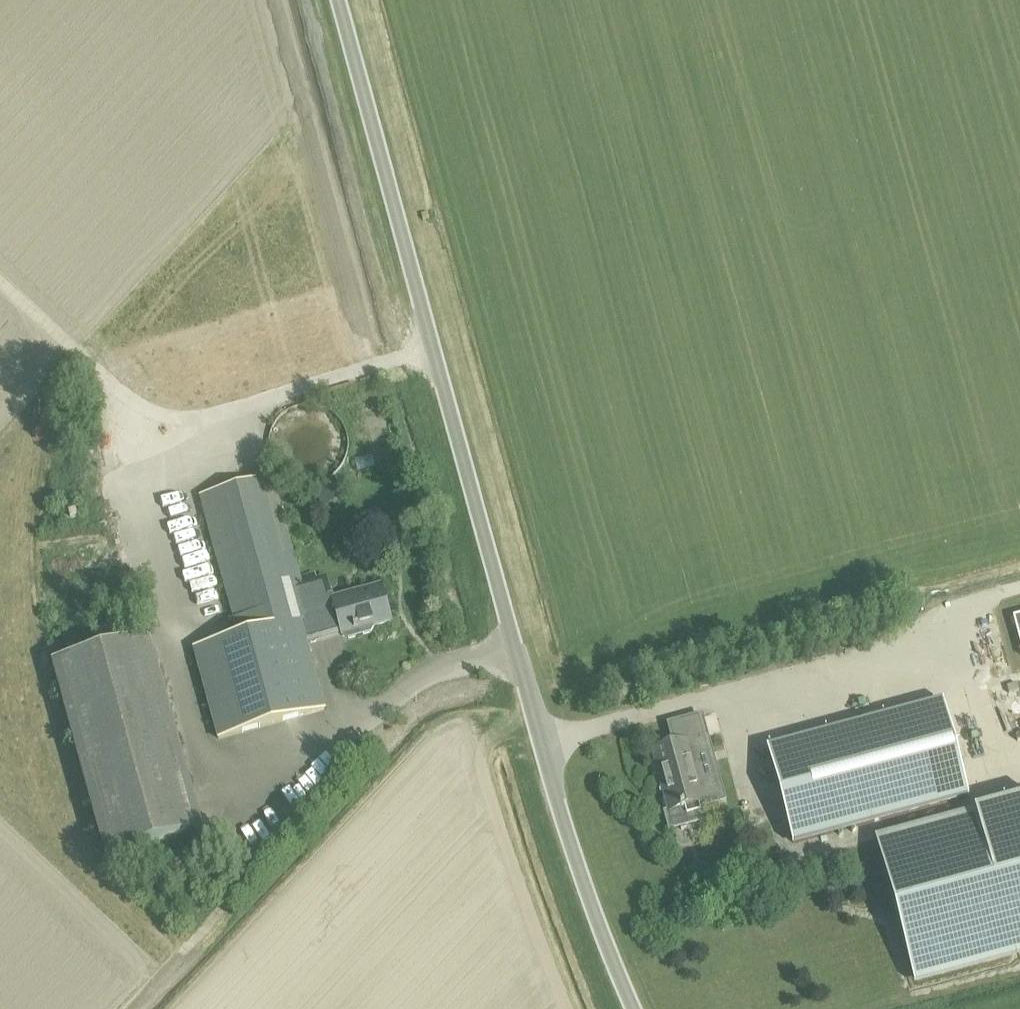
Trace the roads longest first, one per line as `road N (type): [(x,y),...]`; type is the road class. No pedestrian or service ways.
road 1 (tertiary): [(632,1008),(575,870),(336,0)]

